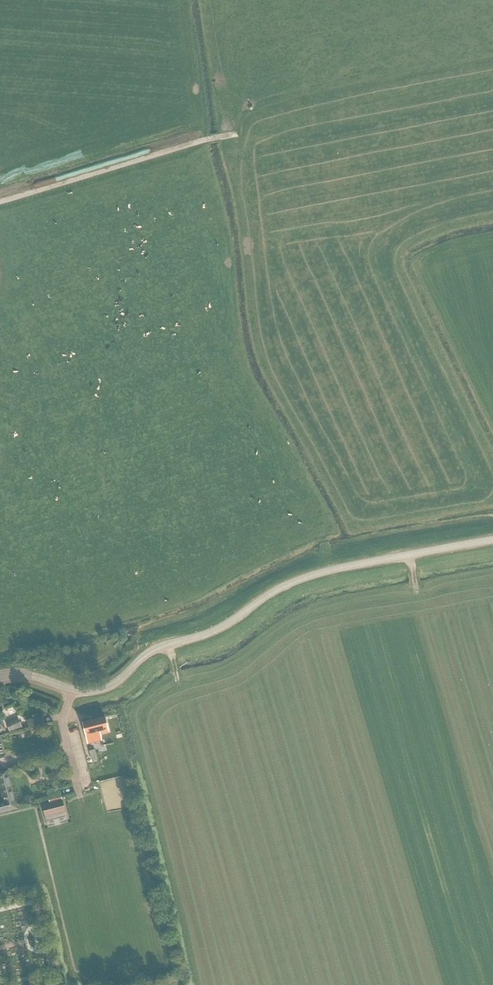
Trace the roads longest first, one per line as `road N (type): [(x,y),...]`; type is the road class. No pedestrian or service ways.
road 1 (tertiary): [(0,677),(101,688),(151,651),(213,632),(294,582),(492,540)]
road 2 (track): [(0,202),(237,134)]

